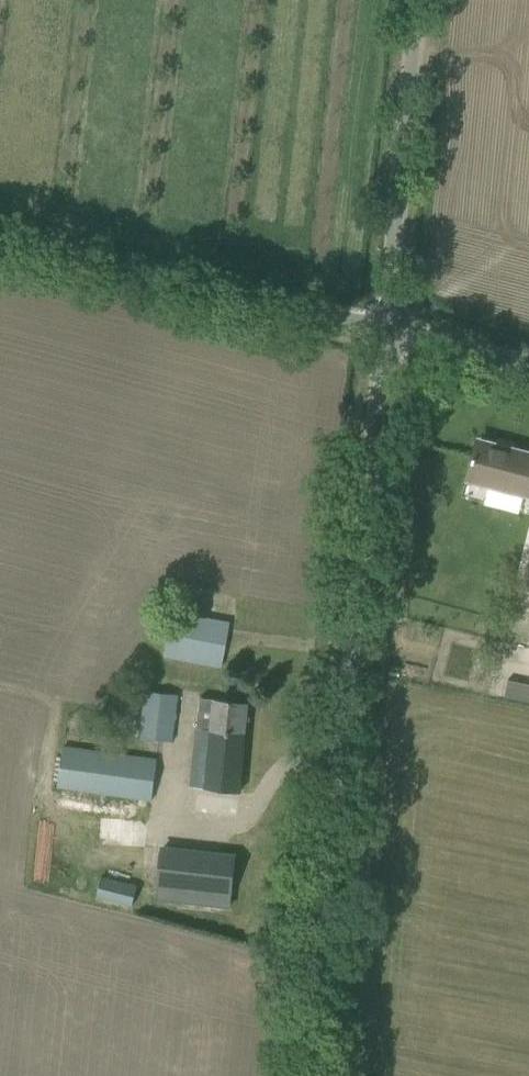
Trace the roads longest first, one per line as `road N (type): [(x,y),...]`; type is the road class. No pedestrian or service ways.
road 1 (unclassified): [(303,1075),(386,331)]
road 2 (unclassified): [(386,331),(0,231)]
road 3 (unclassified): [(386,331),(419,0)]
road 4 (unclassified): [(528,369),(386,331)]

